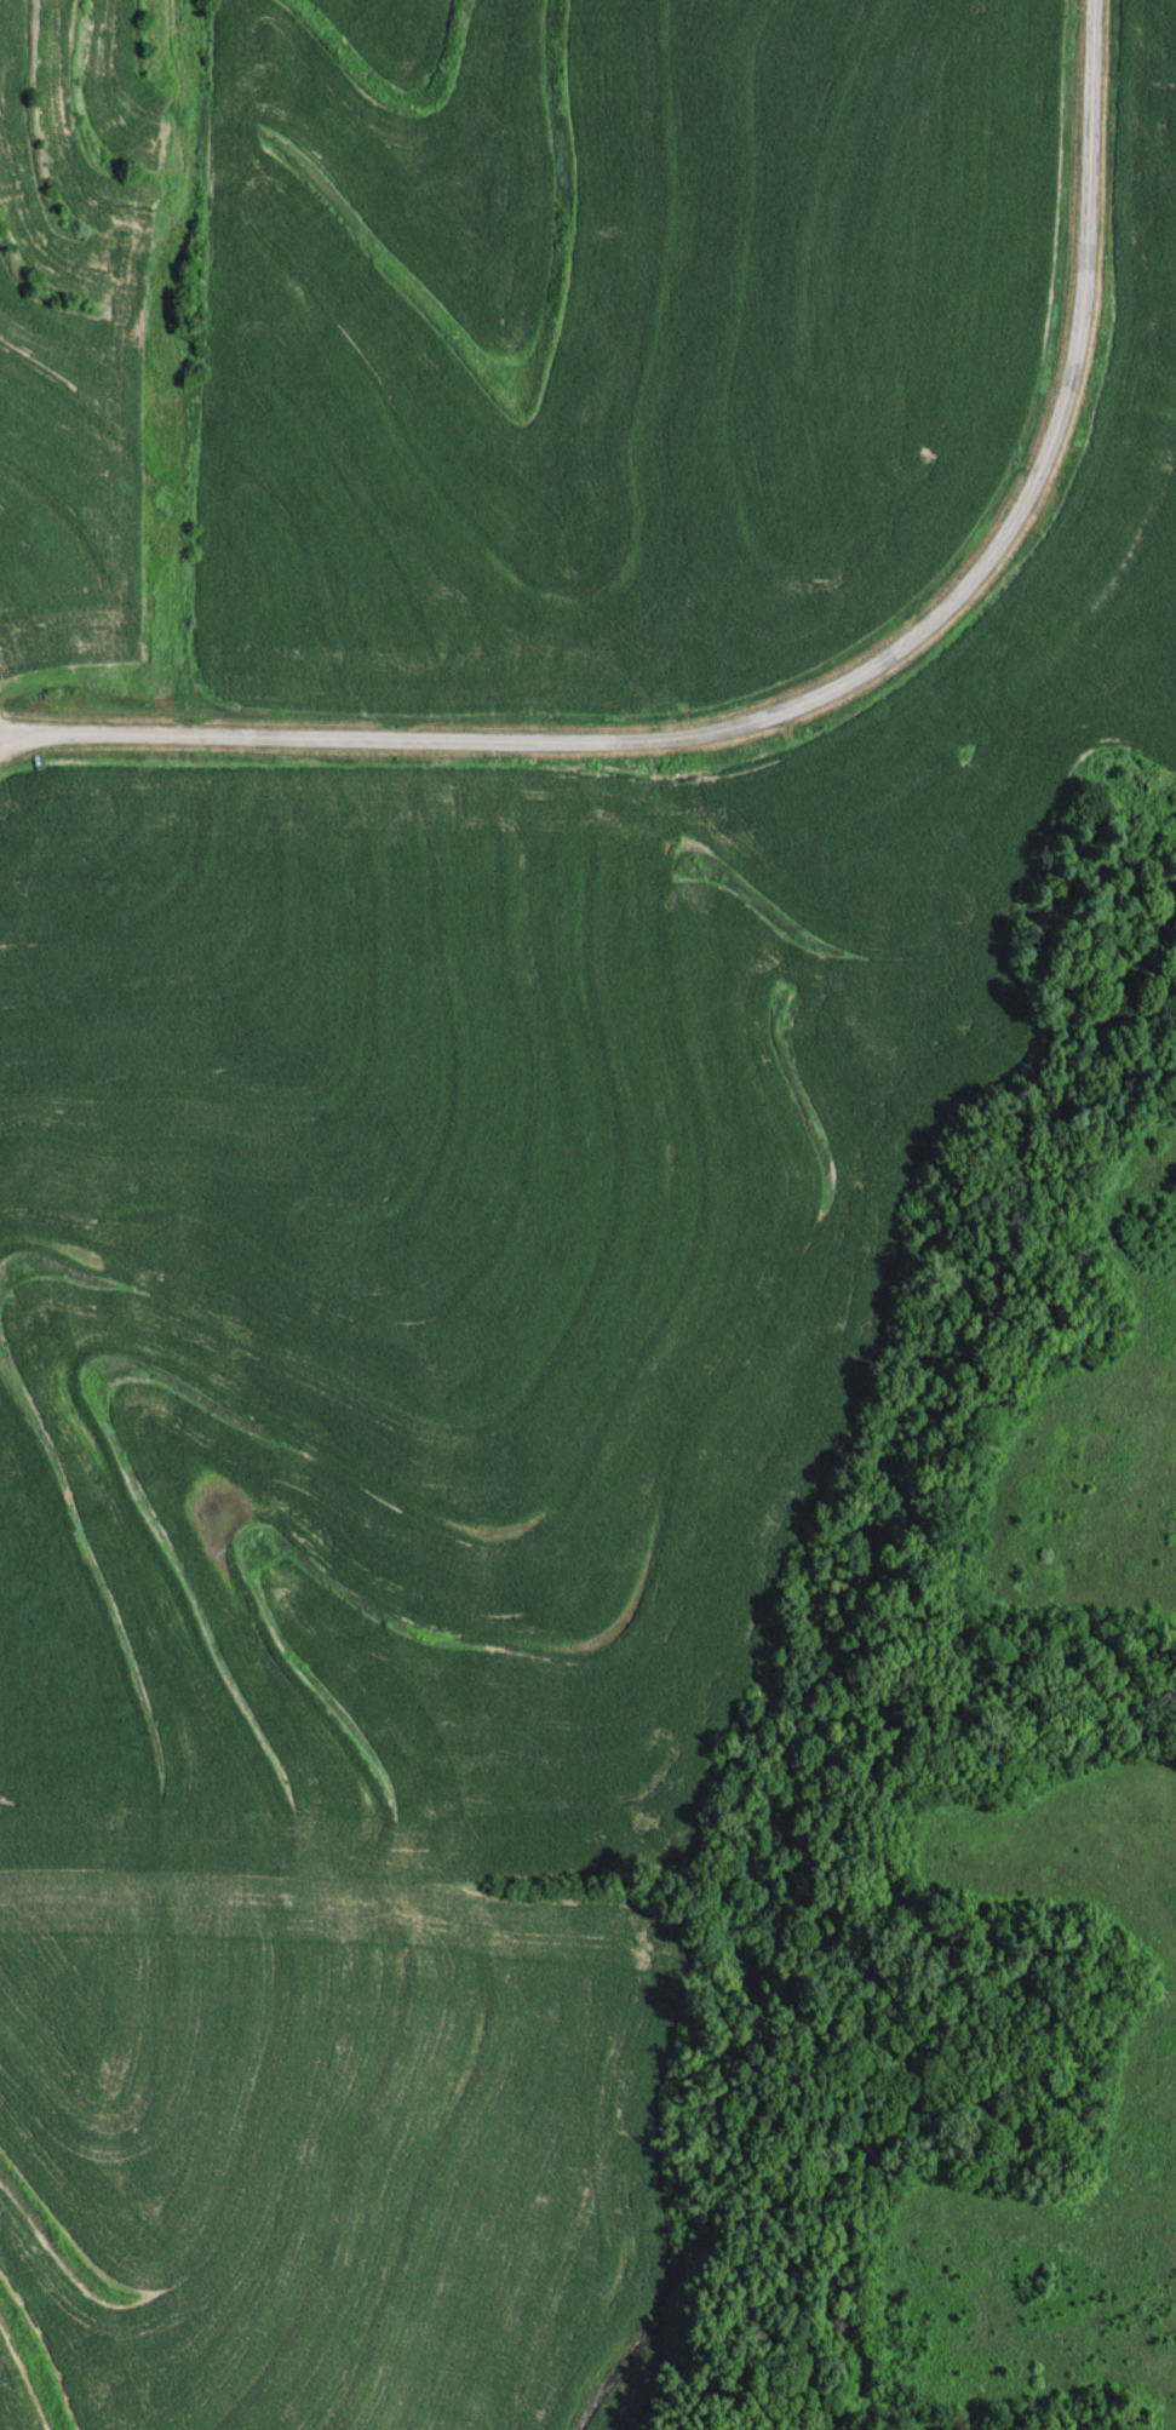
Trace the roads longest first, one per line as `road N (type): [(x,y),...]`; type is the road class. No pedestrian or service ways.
road 1 (residential): [(0,734),(648,738),(756,716),(822,690),(884,653),(988,554),(1051,425),(1080,277),(1090,0)]

